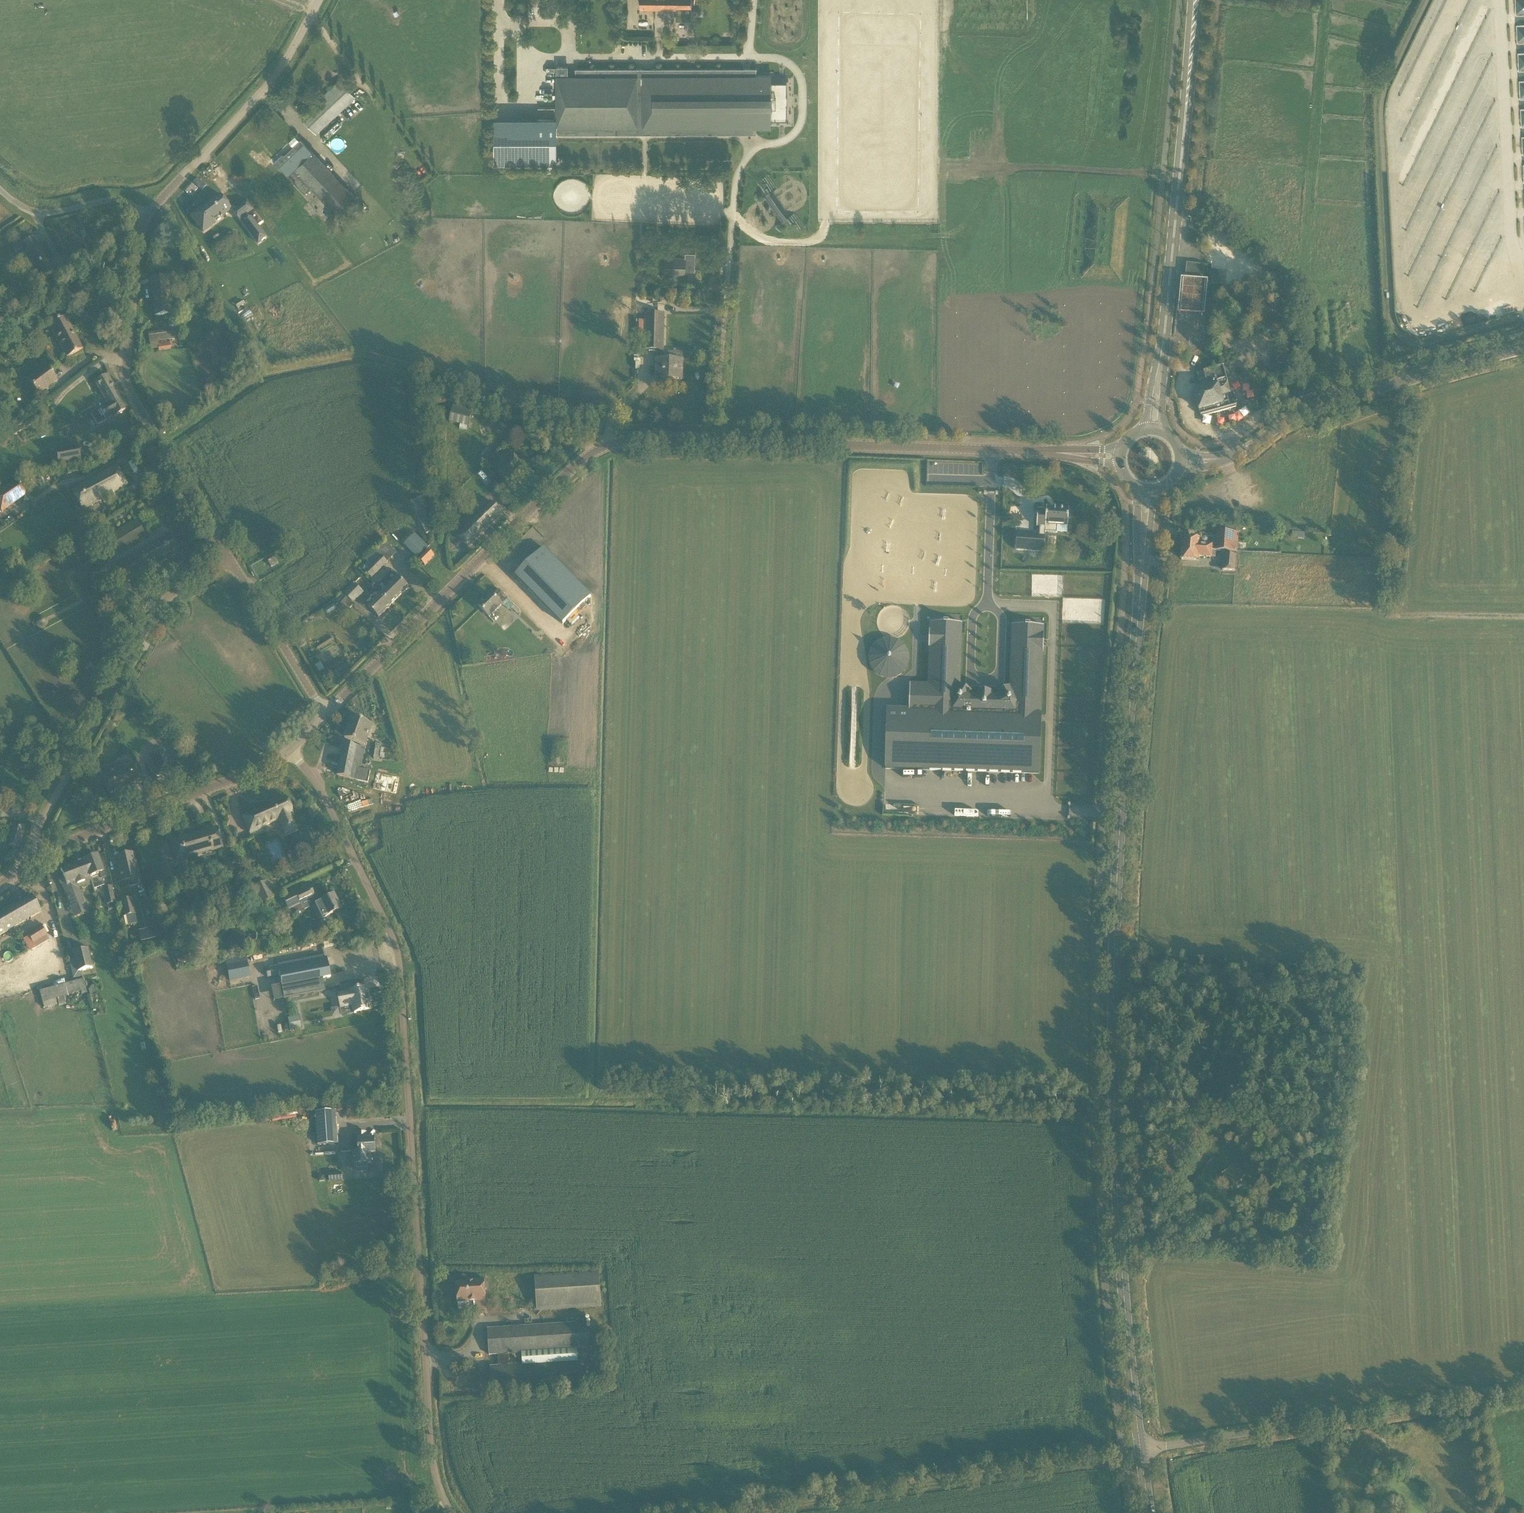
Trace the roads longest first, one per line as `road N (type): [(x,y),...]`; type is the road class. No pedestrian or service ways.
road 1 (secondary): [(1139,1451),(1114,1180),(1111,964),(1141,560)]
road 2 (tertiary): [(325,715),(575,466),(613,444),(652,439),(1057,453)]
road 3 (unclassified): [(453,1512),(437,1484),(430,1441),(393,939),(320,787),(288,749)]
road 4 (unclassified): [(1139,1451),(1523,1390)]
road 5 (unclassified): [(230,559),(129,390),(126,351),(147,215)]
road 6 (unclassified): [(29,862),(53,798),(166,598),(230,559)]
road 7 (secondary): [(1161,353),(1195,0)]
road 8 (unclassified): [(1231,457),(1314,408),(1523,347)]
road 9 (tertiary): [(29,862),(288,749)]
road 10 (unclassified): [(147,215),(283,67),(319,0)]
road 11 (unclassified): [(325,715),(230,559)]
road 12 (unclassified): [(147,215),(116,200),(37,212),(0,188)]

